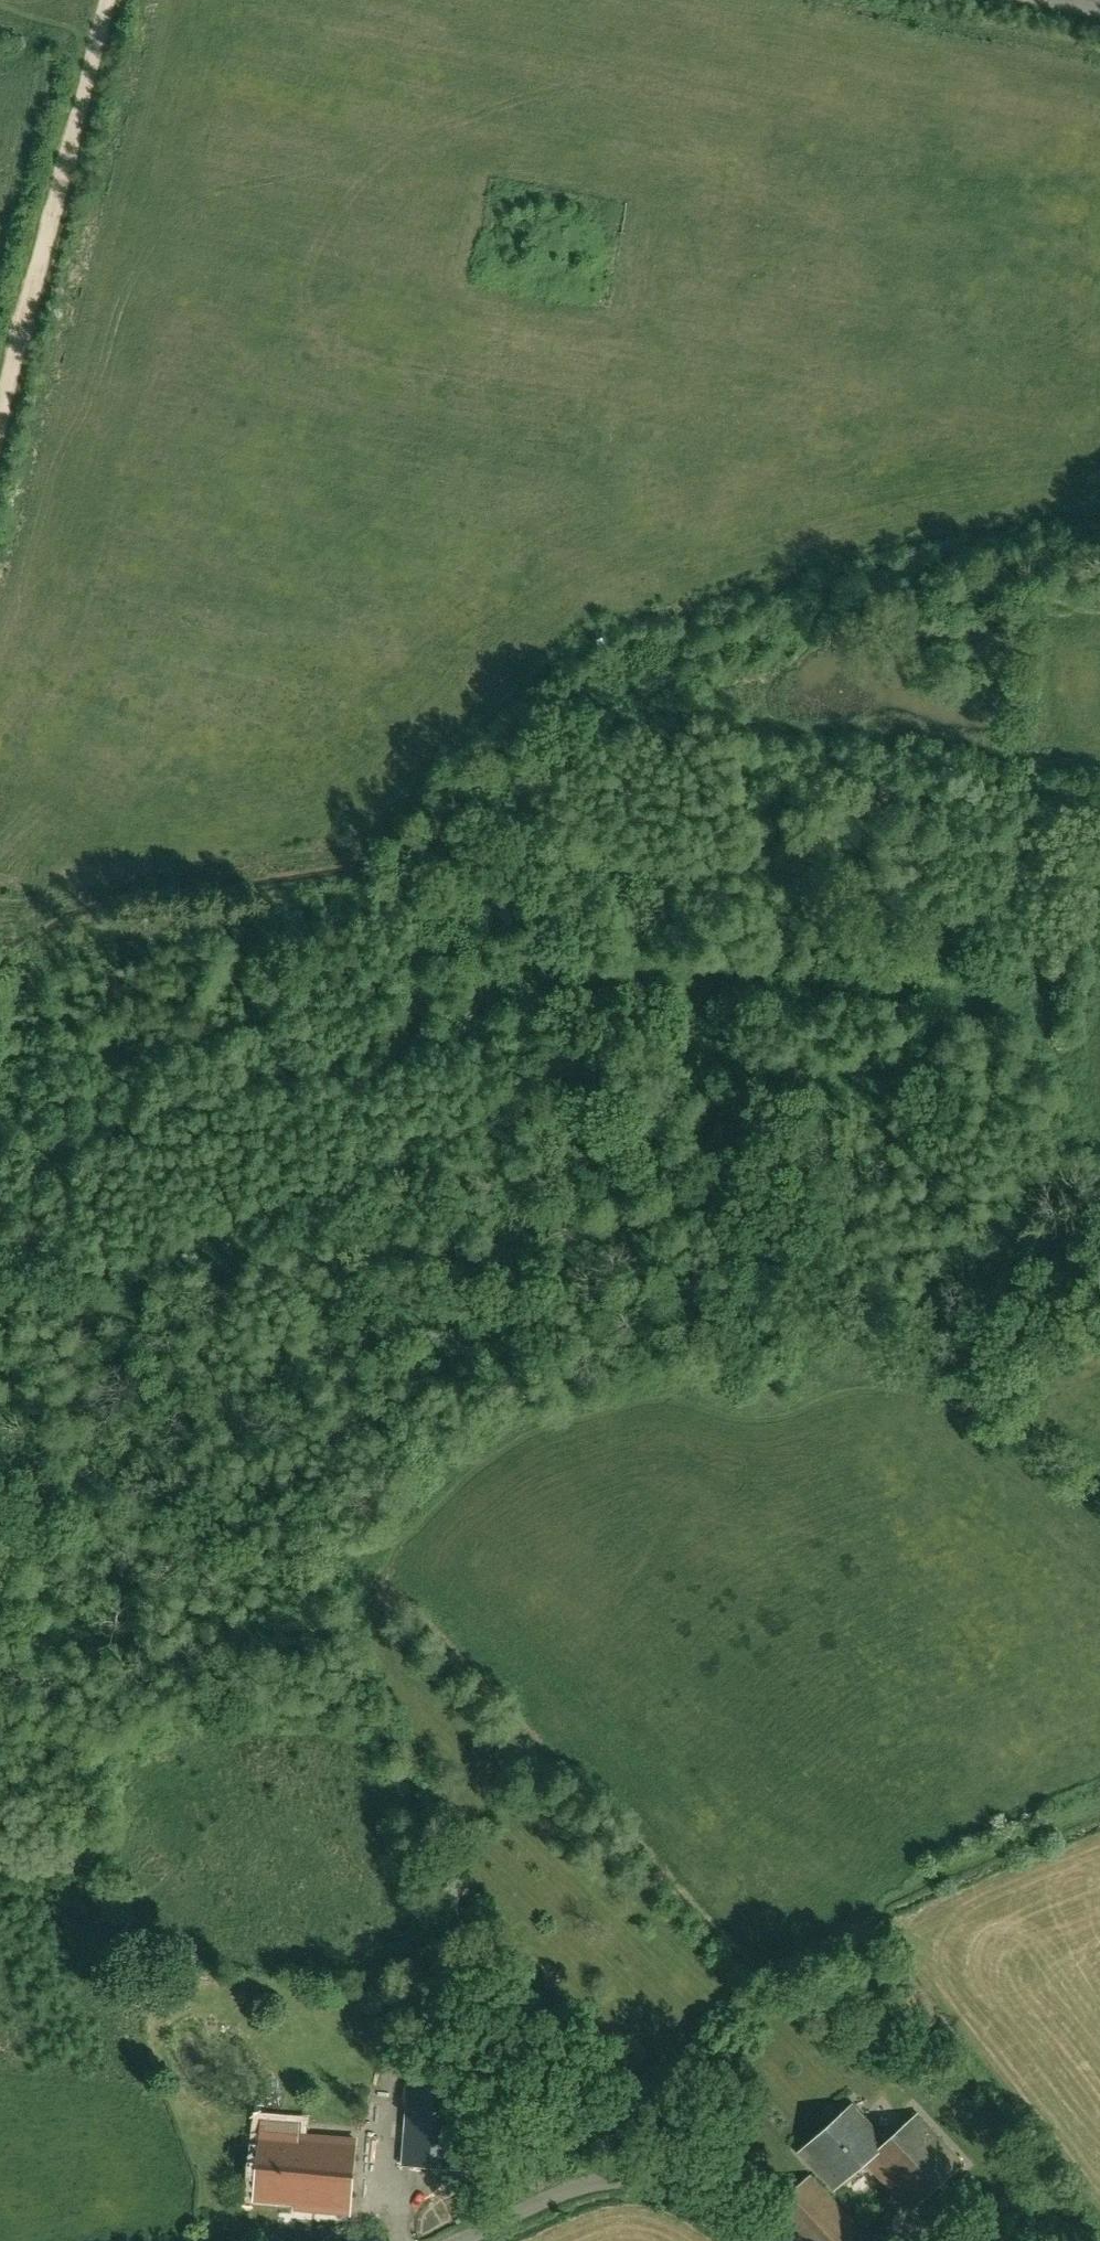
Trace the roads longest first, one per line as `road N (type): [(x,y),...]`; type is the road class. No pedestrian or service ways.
road 1 (track): [(0,397),(105,0)]
road 2 (unclassified): [(465,2240),(558,2189),(625,2167),(664,2168),(723,2195),(777,2240)]

